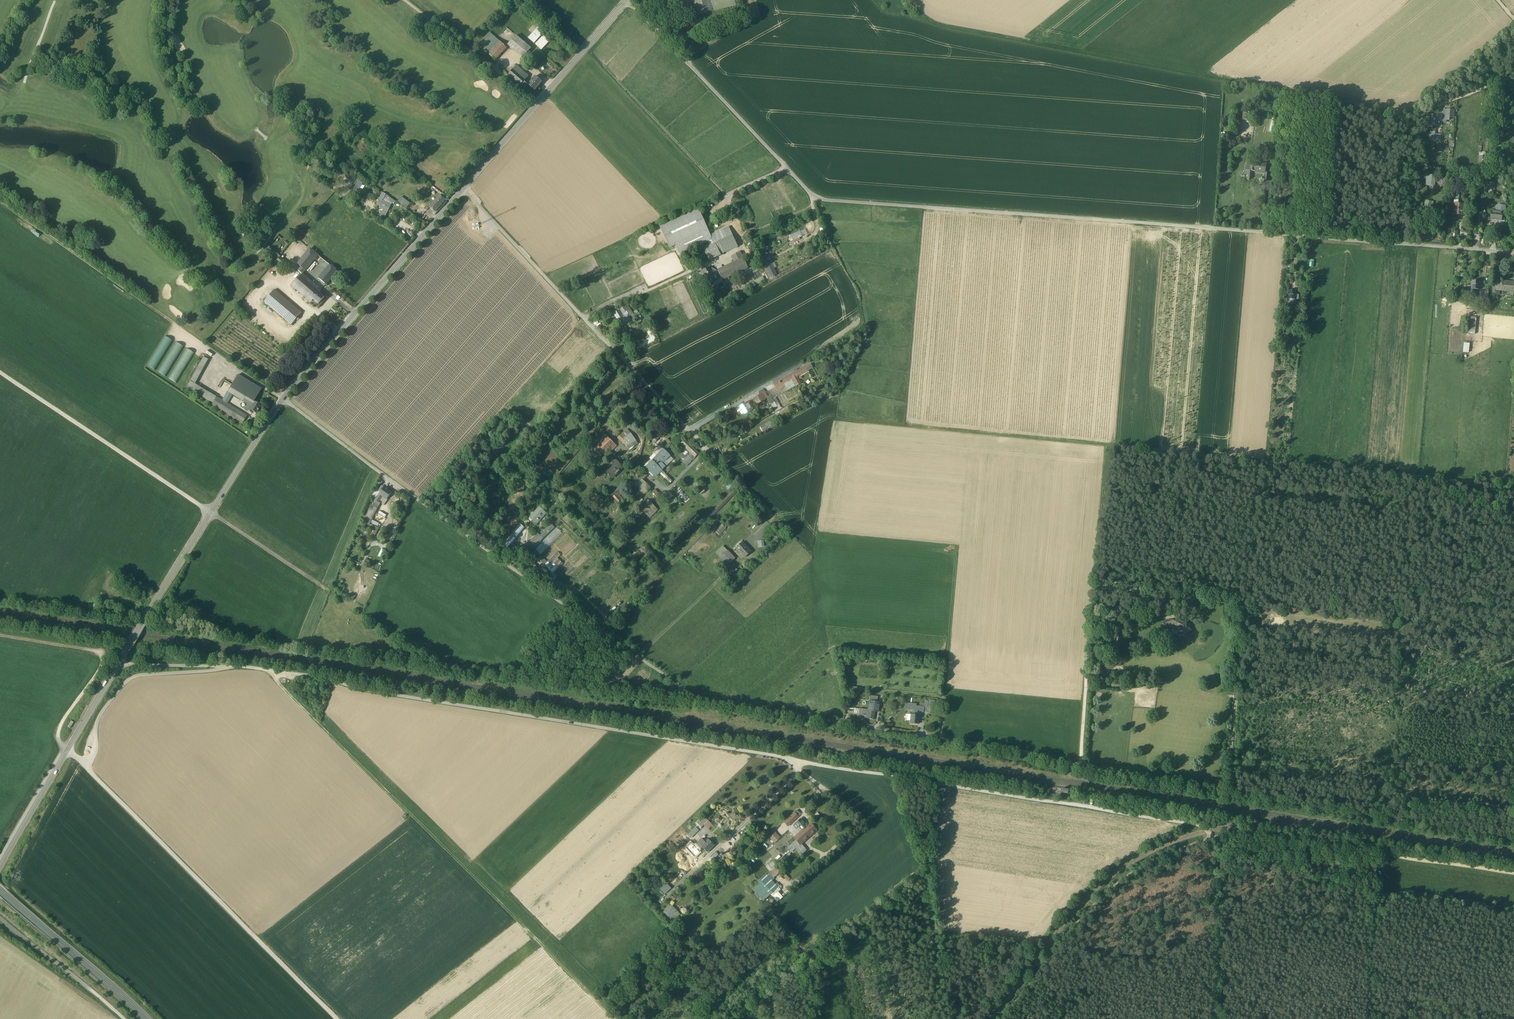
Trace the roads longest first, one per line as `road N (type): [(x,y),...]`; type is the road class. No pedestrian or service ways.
road 1 (unclassified): [(1513,254),(819,201),(628,0)]
road 2 (secondary): [(463,188),(281,398),(0,866)]
road 3 (track): [(826,420),(1513,485)]
road 4 (track): [(156,602),(220,636),(276,650),(474,670),(582,692),(696,698)]
road 5 (track): [(616,1018),(268,672)]
road 6 (unclassified): [(463,188),(776,519)]
road 7 (track): [(1083,768),(1513,838)]
road 8 (track): [(224,667),(132,676),(100,715),(88,762),(62,747),(59,729),(99,659),(0,636)]
road 9 (track): [(84,760),(336,1018)]
road 10 (track): [(911,0),(935,24),(1230,82)]
road 11 (track): [(731,1018),(933,861),(936,783)]
road 12 (track): [(1231,793),(1262,463)]
road 13 (track): [(936,783),(1224,836)]
road 14 (track): [(1224,836),(1513,874)]
road 15 (track): [(1224,836),(1125,877),(1078,923),(1009,1018)]
road 16 (track): [(0,373),(210,513)]
road 17 (secondary): [(627,0),(463,188)]
road 18 (track): [(185,332),(0,203)]
road 19 (primary): [(147,1018),(0,891)]
road 20 (track): [(157,598),(0,509)]
road 21 (track): [(1109,445),(1096,617)]
road 22 (track): [(405,0),(537,104)]
road 23 (track): [(0,919),(123,1018)]
road 24 (track): [(809,763),(936,783)]

